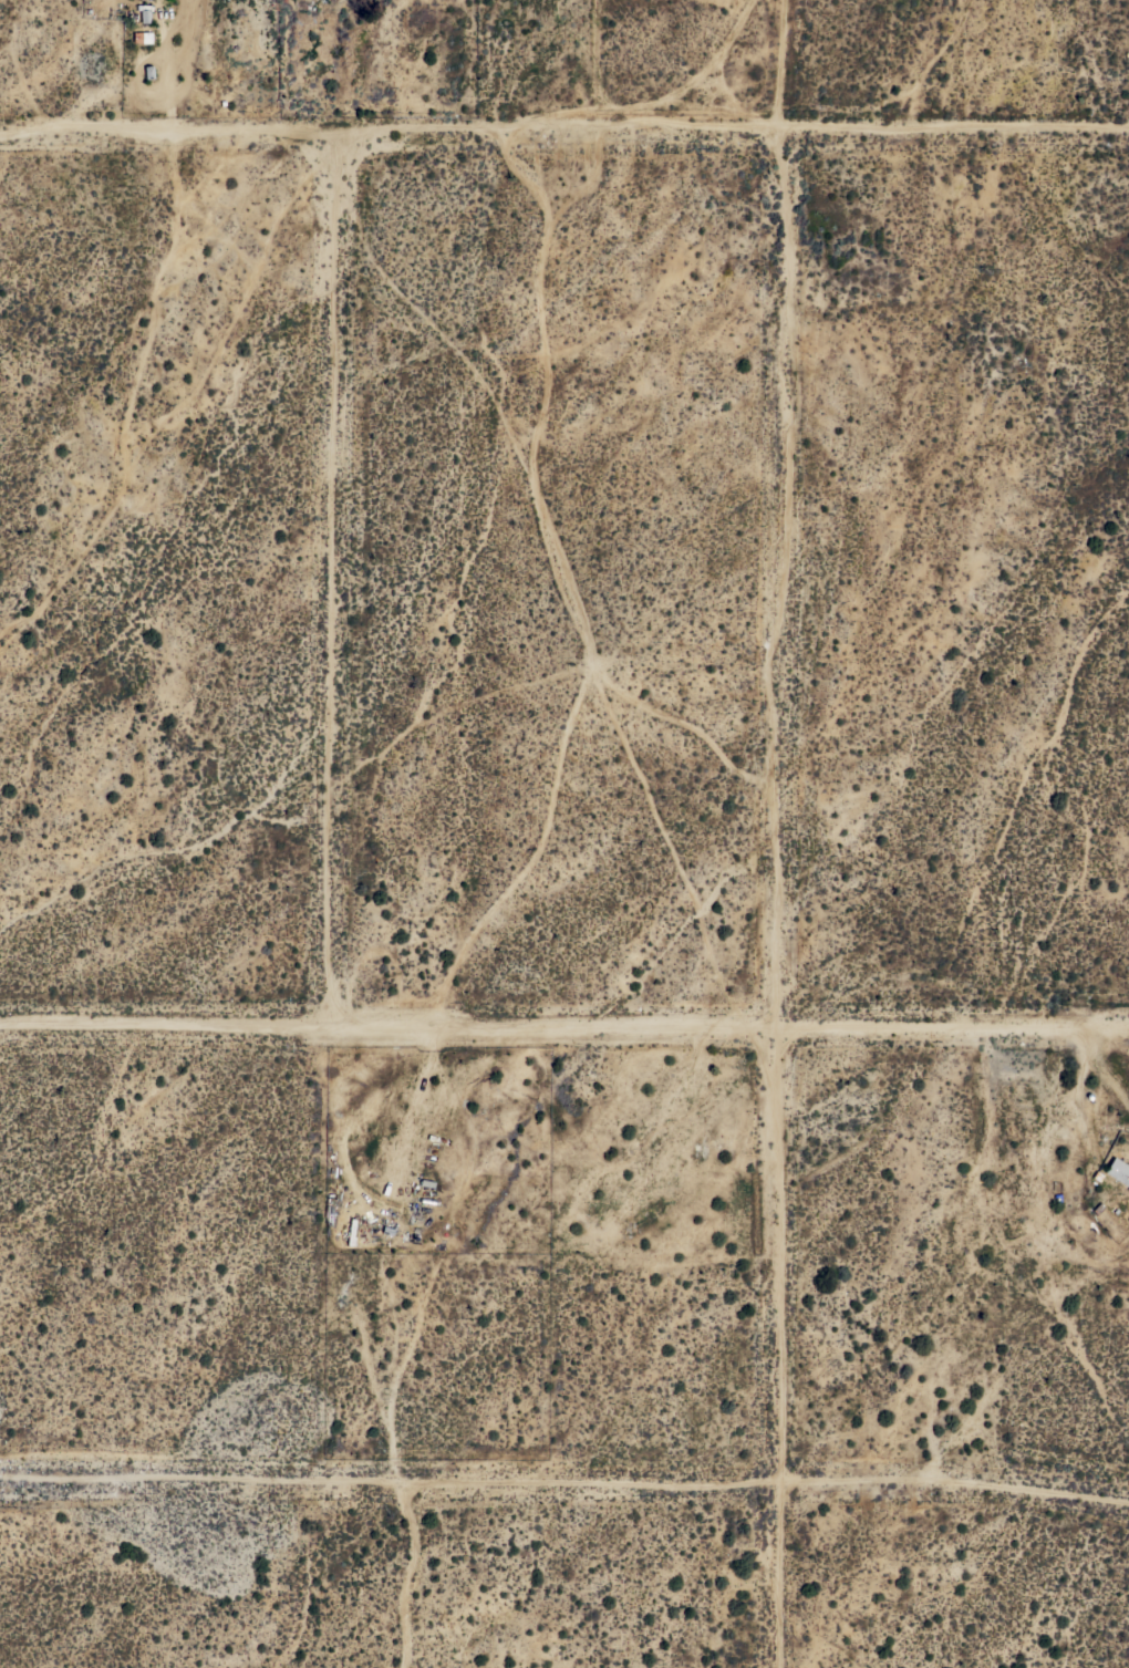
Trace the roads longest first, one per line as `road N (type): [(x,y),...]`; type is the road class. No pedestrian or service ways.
road 1 (residential): [(0,1481),(685,1485),(1128,1529)]
road 2 (residential): [(0,1026),(703,1021),(1128,1057)]
road 3 (residential): [(0,140),(1128,129)]
road 4 (residential): [(778,129),(785,0)]

